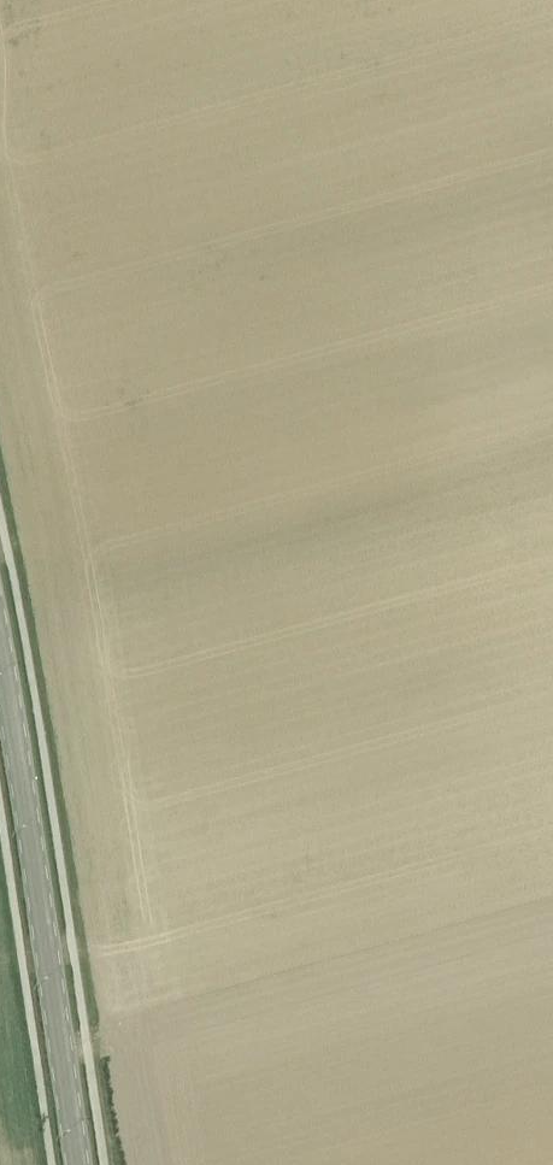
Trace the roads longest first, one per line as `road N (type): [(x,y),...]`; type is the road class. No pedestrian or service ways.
road 1 (tertiary): [(81,1164),(0,657)]

